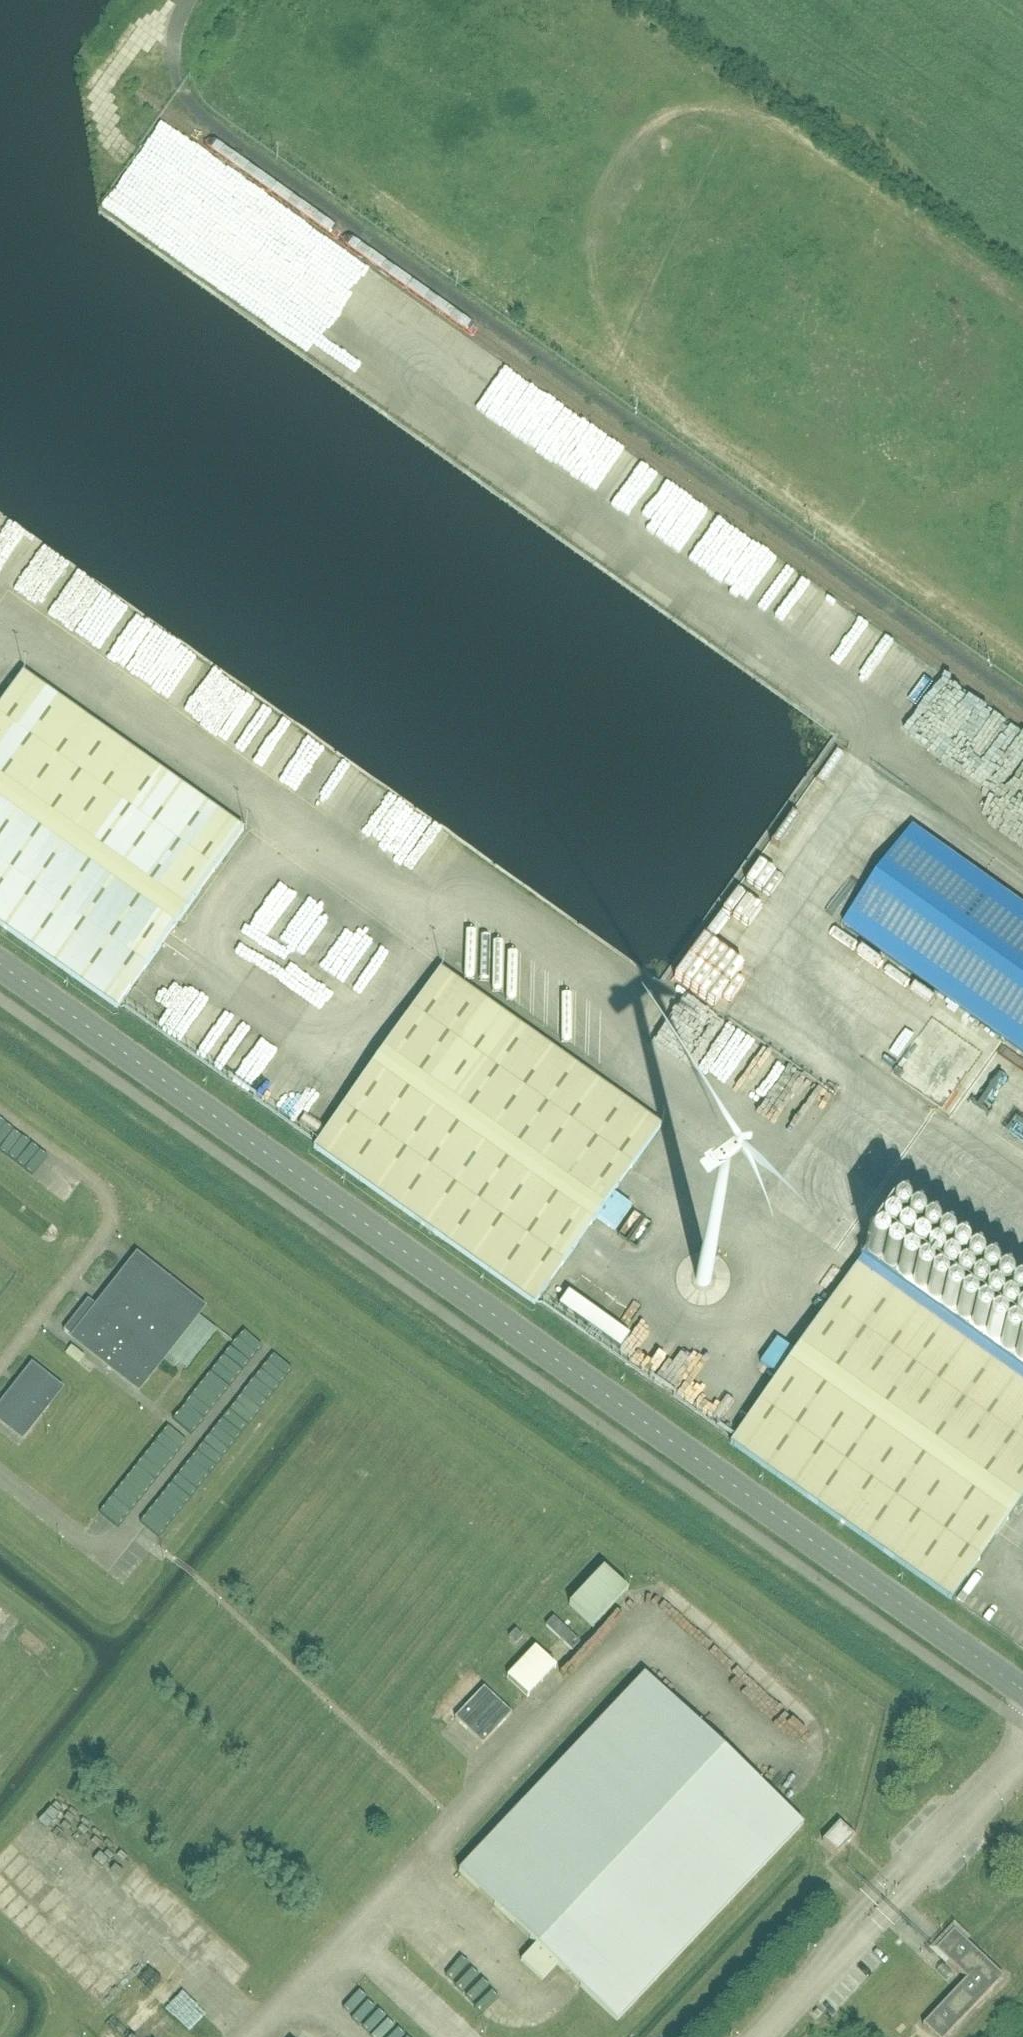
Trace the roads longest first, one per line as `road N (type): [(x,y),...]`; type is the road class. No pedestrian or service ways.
road 1 (tertiary): [(0,968),(1022,1690)]

